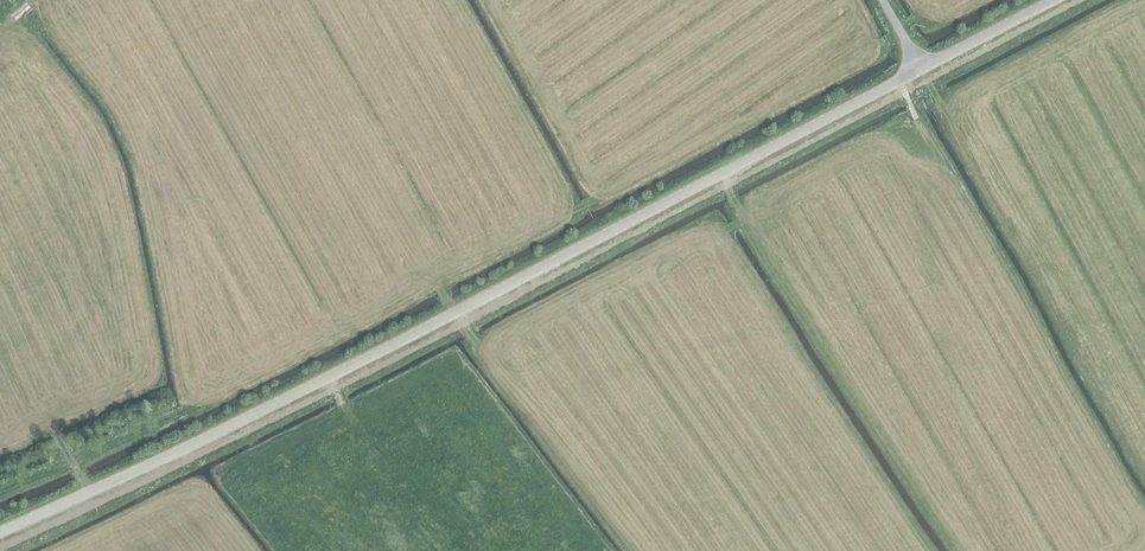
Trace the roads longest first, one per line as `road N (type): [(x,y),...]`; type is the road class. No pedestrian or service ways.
road 1 (tertiary): [(0,532),(330,377),(1052,0)]

